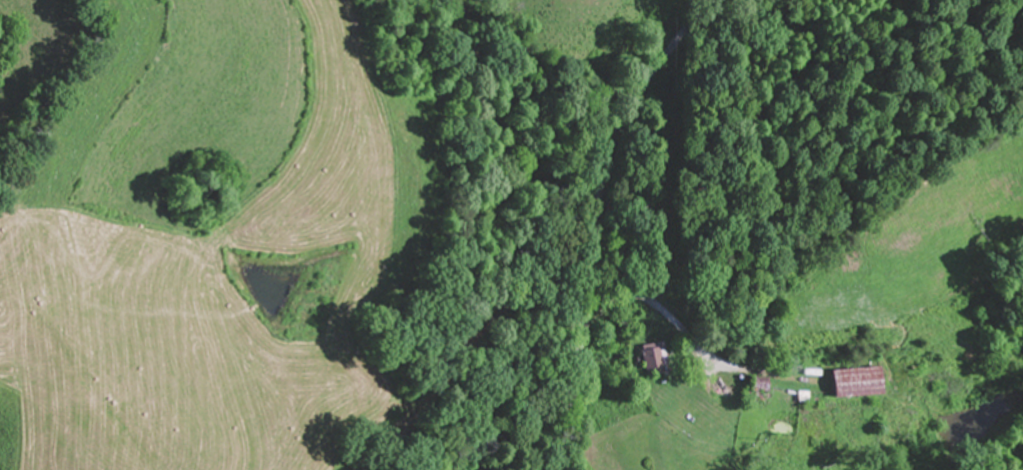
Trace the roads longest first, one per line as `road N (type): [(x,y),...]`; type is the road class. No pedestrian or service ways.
road 1 (residential): [(564,469),(590,327),(603,174),(624,117),(673,43),(723,0)]

